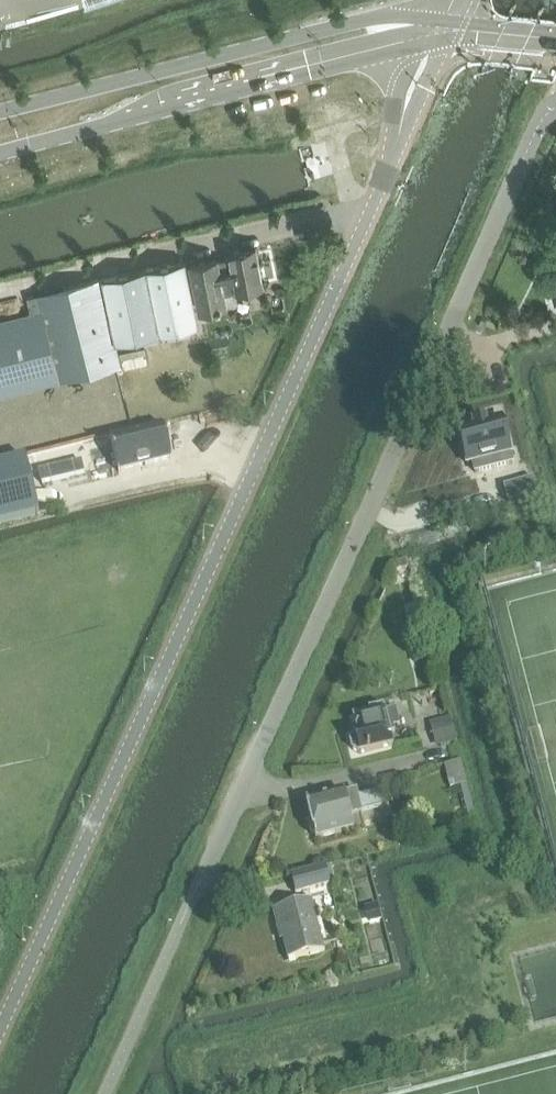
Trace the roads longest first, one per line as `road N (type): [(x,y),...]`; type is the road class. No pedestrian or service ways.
road 1 (unclassified): [(404,122),(393,168),(0,1043)]
road 2 (unclassified): [(199,885),(536,129),(555,108)]
road 3 (secondary): [(427,17),(376,19),(0,112)]
road 4 (secondary): [(0,154),(416,47)]

